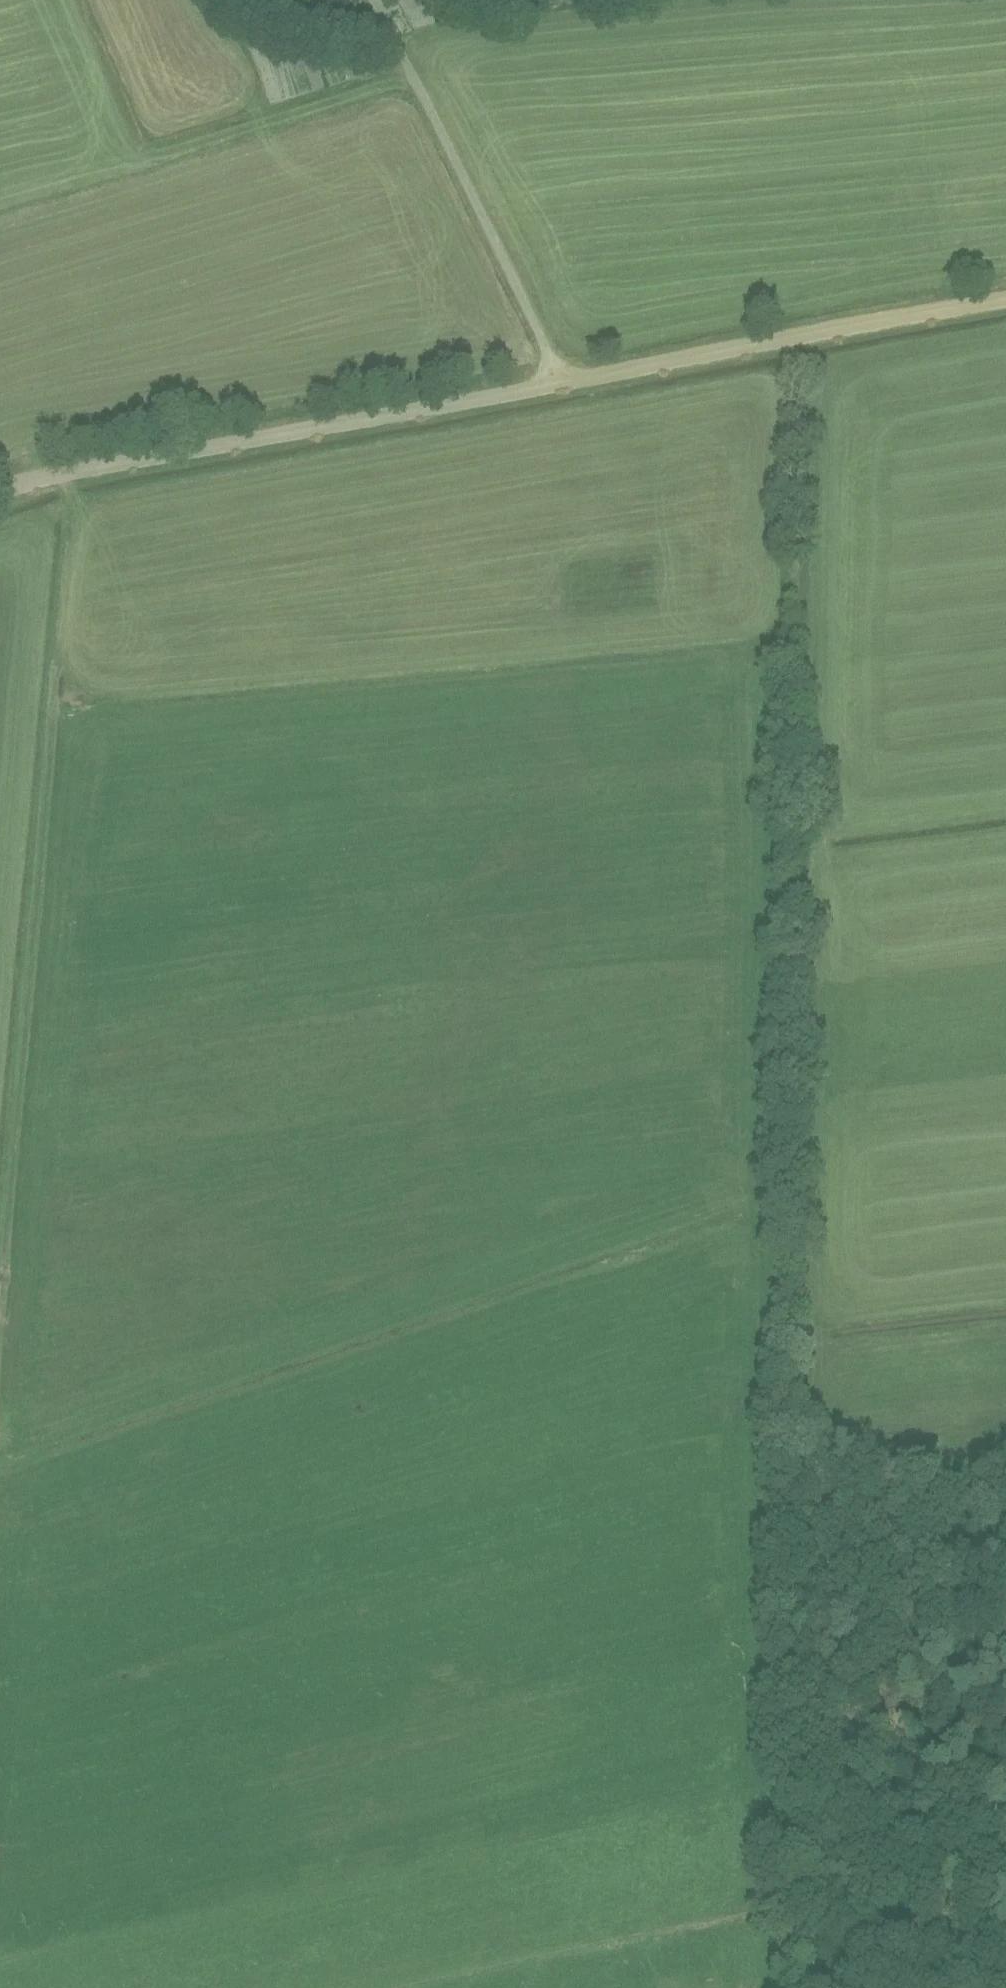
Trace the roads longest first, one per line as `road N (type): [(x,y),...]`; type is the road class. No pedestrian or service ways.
road 1 (track): [(1005,301),(156,453),(0,496)]
road 2 (track): [(374,0),(548,351),(556,384)]

